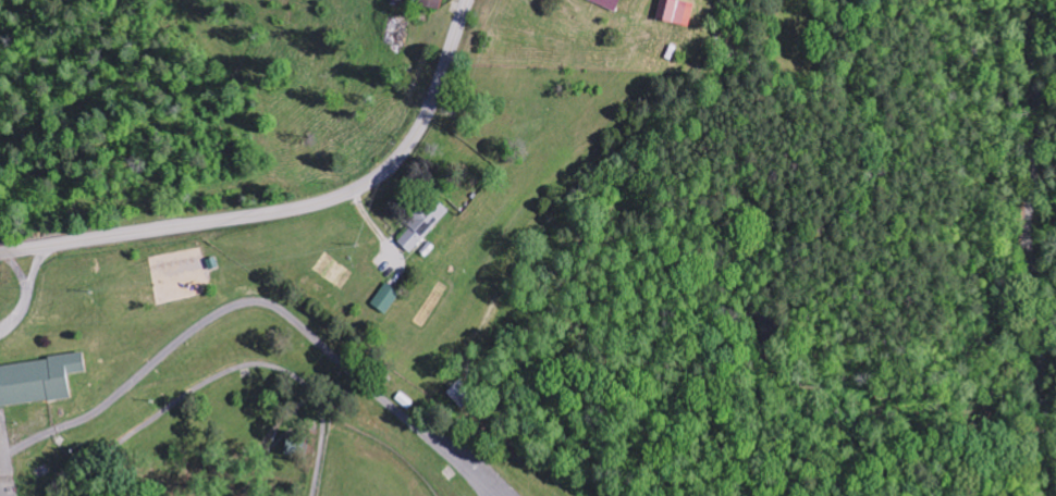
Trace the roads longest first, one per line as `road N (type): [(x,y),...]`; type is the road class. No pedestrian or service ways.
road 1 (tertiary): [(0,255),(287,211),(366,184),(404,152),(421,125),(469,0)]
road 2 (residential): [(1055,489),(1040,425),(1040,324),(1023,256),(1034,145),(1031,0)]

